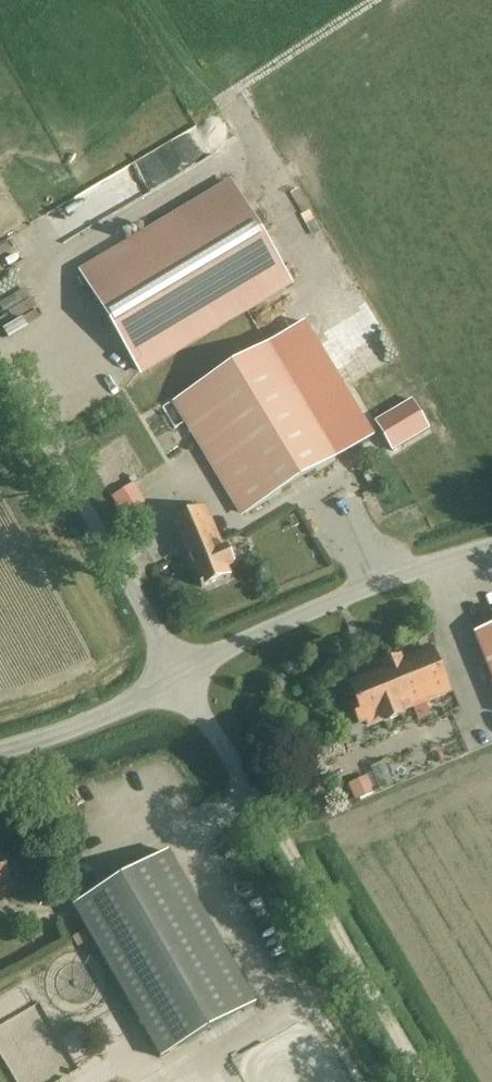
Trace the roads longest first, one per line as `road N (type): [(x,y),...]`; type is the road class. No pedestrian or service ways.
road 1 (track): [(432,1081),(292,841),(178,678)]
road 2 (residential): [(178,678),(0,368)]
road 3 (unclassified): [(178,678),(349,595),(491,547)]
road 4 (unclassified): [(0,752),(98,719),(178,678)]

